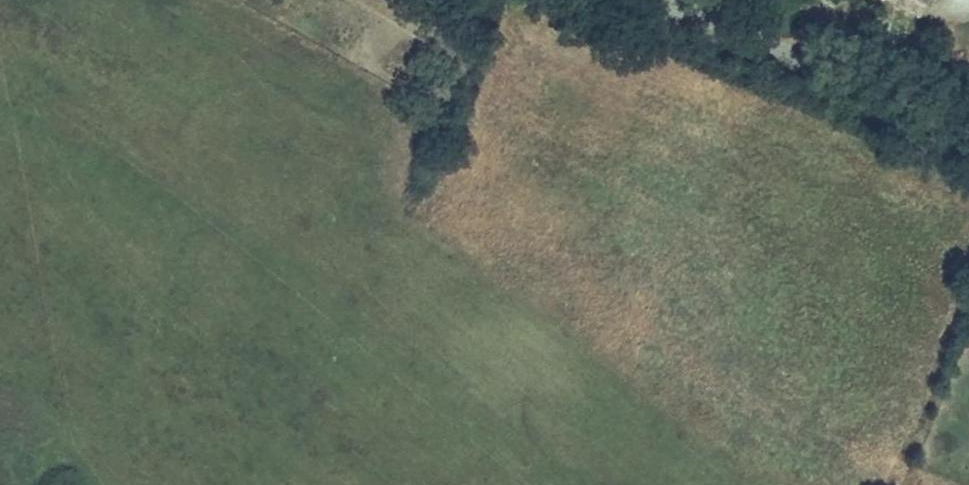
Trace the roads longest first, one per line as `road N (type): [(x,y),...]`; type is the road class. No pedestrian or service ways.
road 1 (residential): [(968,129),(802,69),(647,0)]

